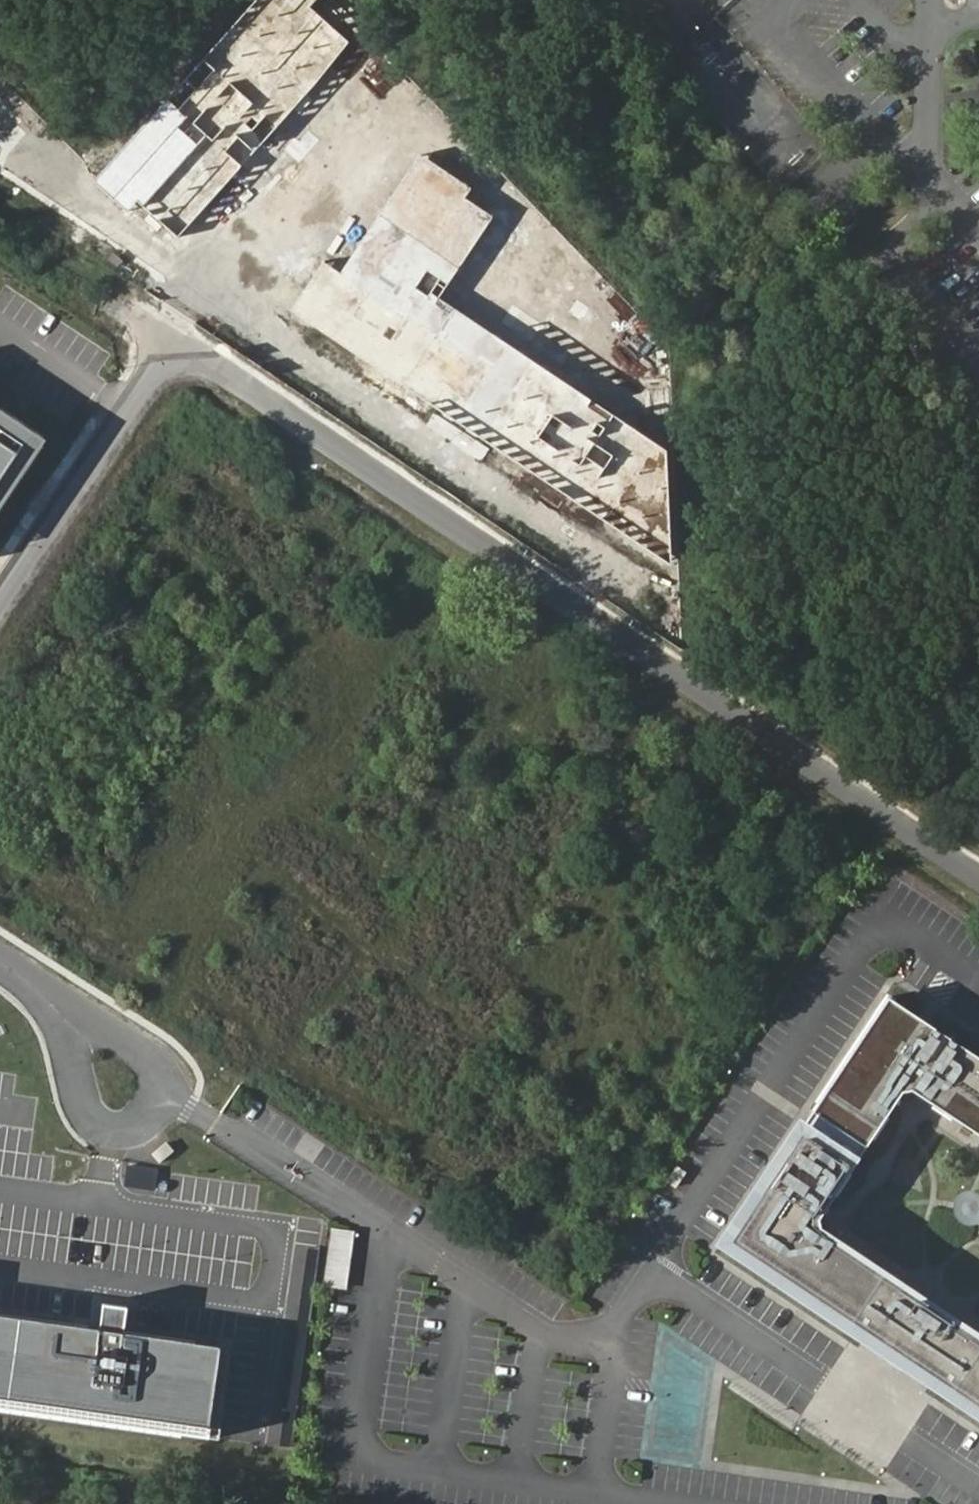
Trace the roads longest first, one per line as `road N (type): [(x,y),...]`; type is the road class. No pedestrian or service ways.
road 1 (residential): [(978,227),(954,200),(931,128),(932,0)]
road 2 (track): [(0,231),(167,340)]

